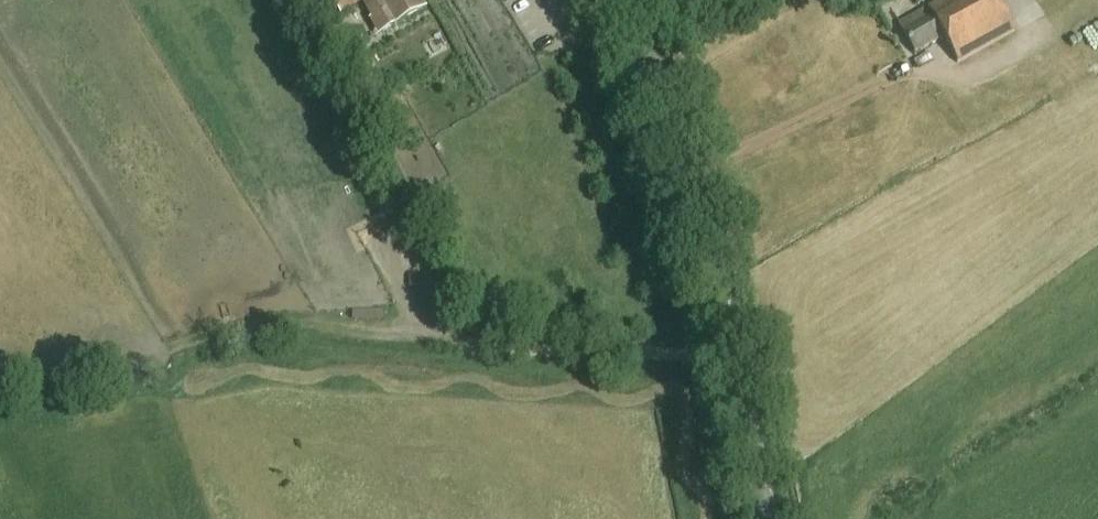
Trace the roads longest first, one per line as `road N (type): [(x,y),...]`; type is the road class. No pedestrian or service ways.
road 1 (tertiary): [(767,518),(695,188),(628,0)]

